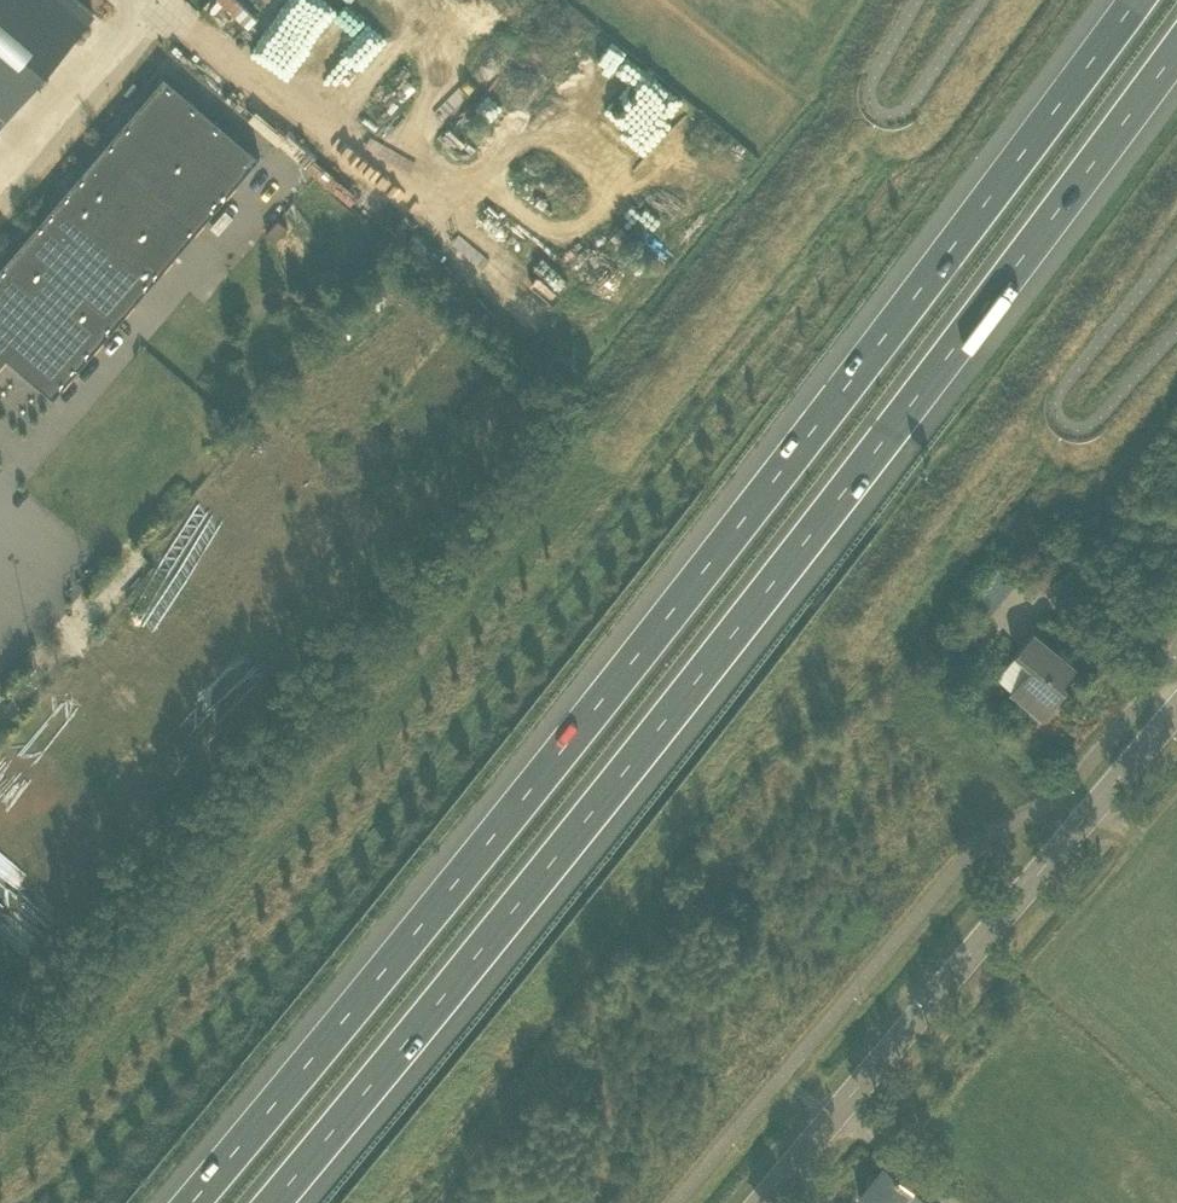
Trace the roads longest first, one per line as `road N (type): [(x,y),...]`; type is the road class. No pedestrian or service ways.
road 1 (motorway): [(1130,0),(878,341),(182,1202)]
road 2 (motorway): [(276,1202),(936,387),(1176,49)]
road 3 (tertiary): [(761,1202),(1176,708)]
road 4 (unclassified): [(0,201),(158,13)]

